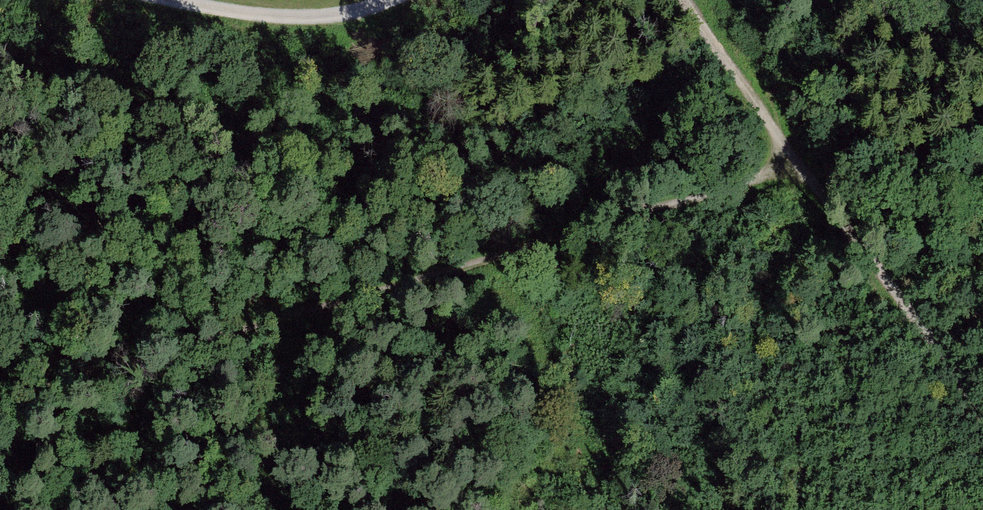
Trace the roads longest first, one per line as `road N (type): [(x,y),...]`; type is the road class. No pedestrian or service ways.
road 1 (track): [(0,402),(802,166)]
road 2 (track): [(802,166),(982,415)]
road 3 (track): [(388,0),(315,19),(179,0)]
road 4 (track): [(802,166),(682,0)]

